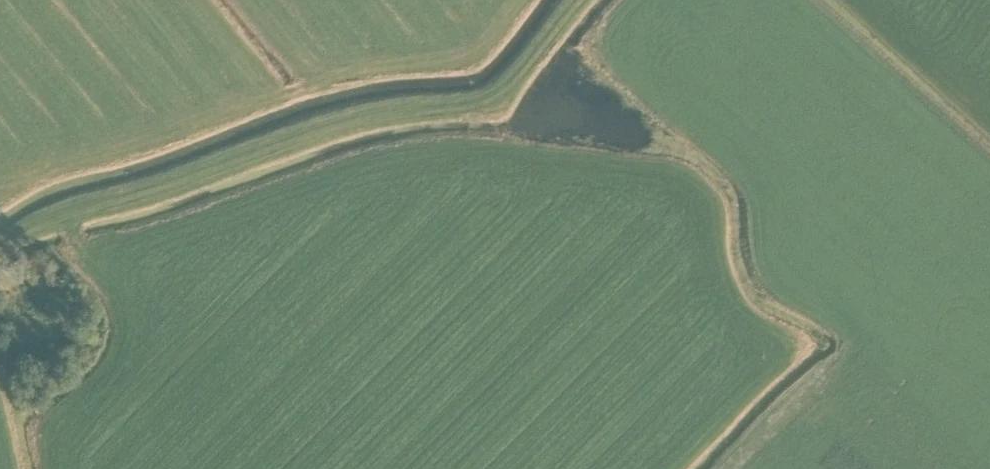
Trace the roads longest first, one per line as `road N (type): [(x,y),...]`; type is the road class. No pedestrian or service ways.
road 1 (track): [(577,0),(491,99),(364,112),(41,222),(0,247)]

